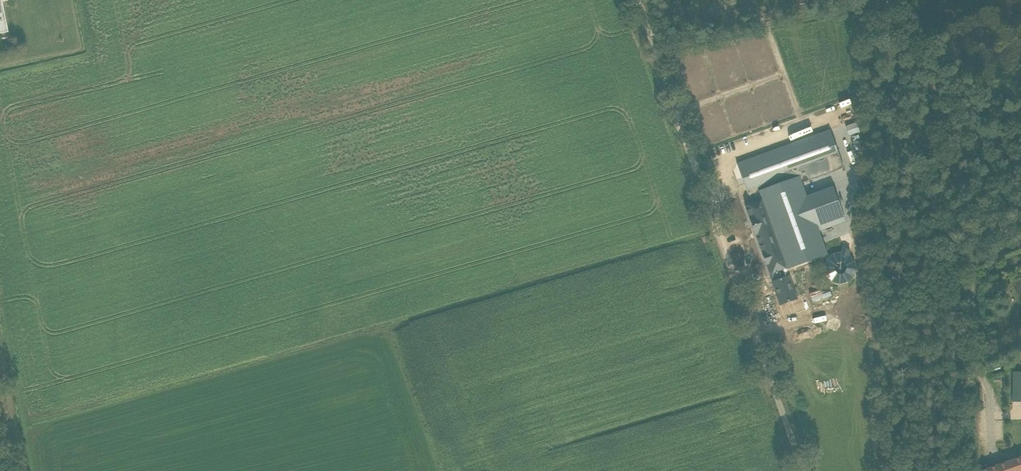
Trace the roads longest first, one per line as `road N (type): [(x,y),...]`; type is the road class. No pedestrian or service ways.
road 1 (unclassified): [(801,470),(715,233)]
road 2 (track): [(715,233),(634,0)]

